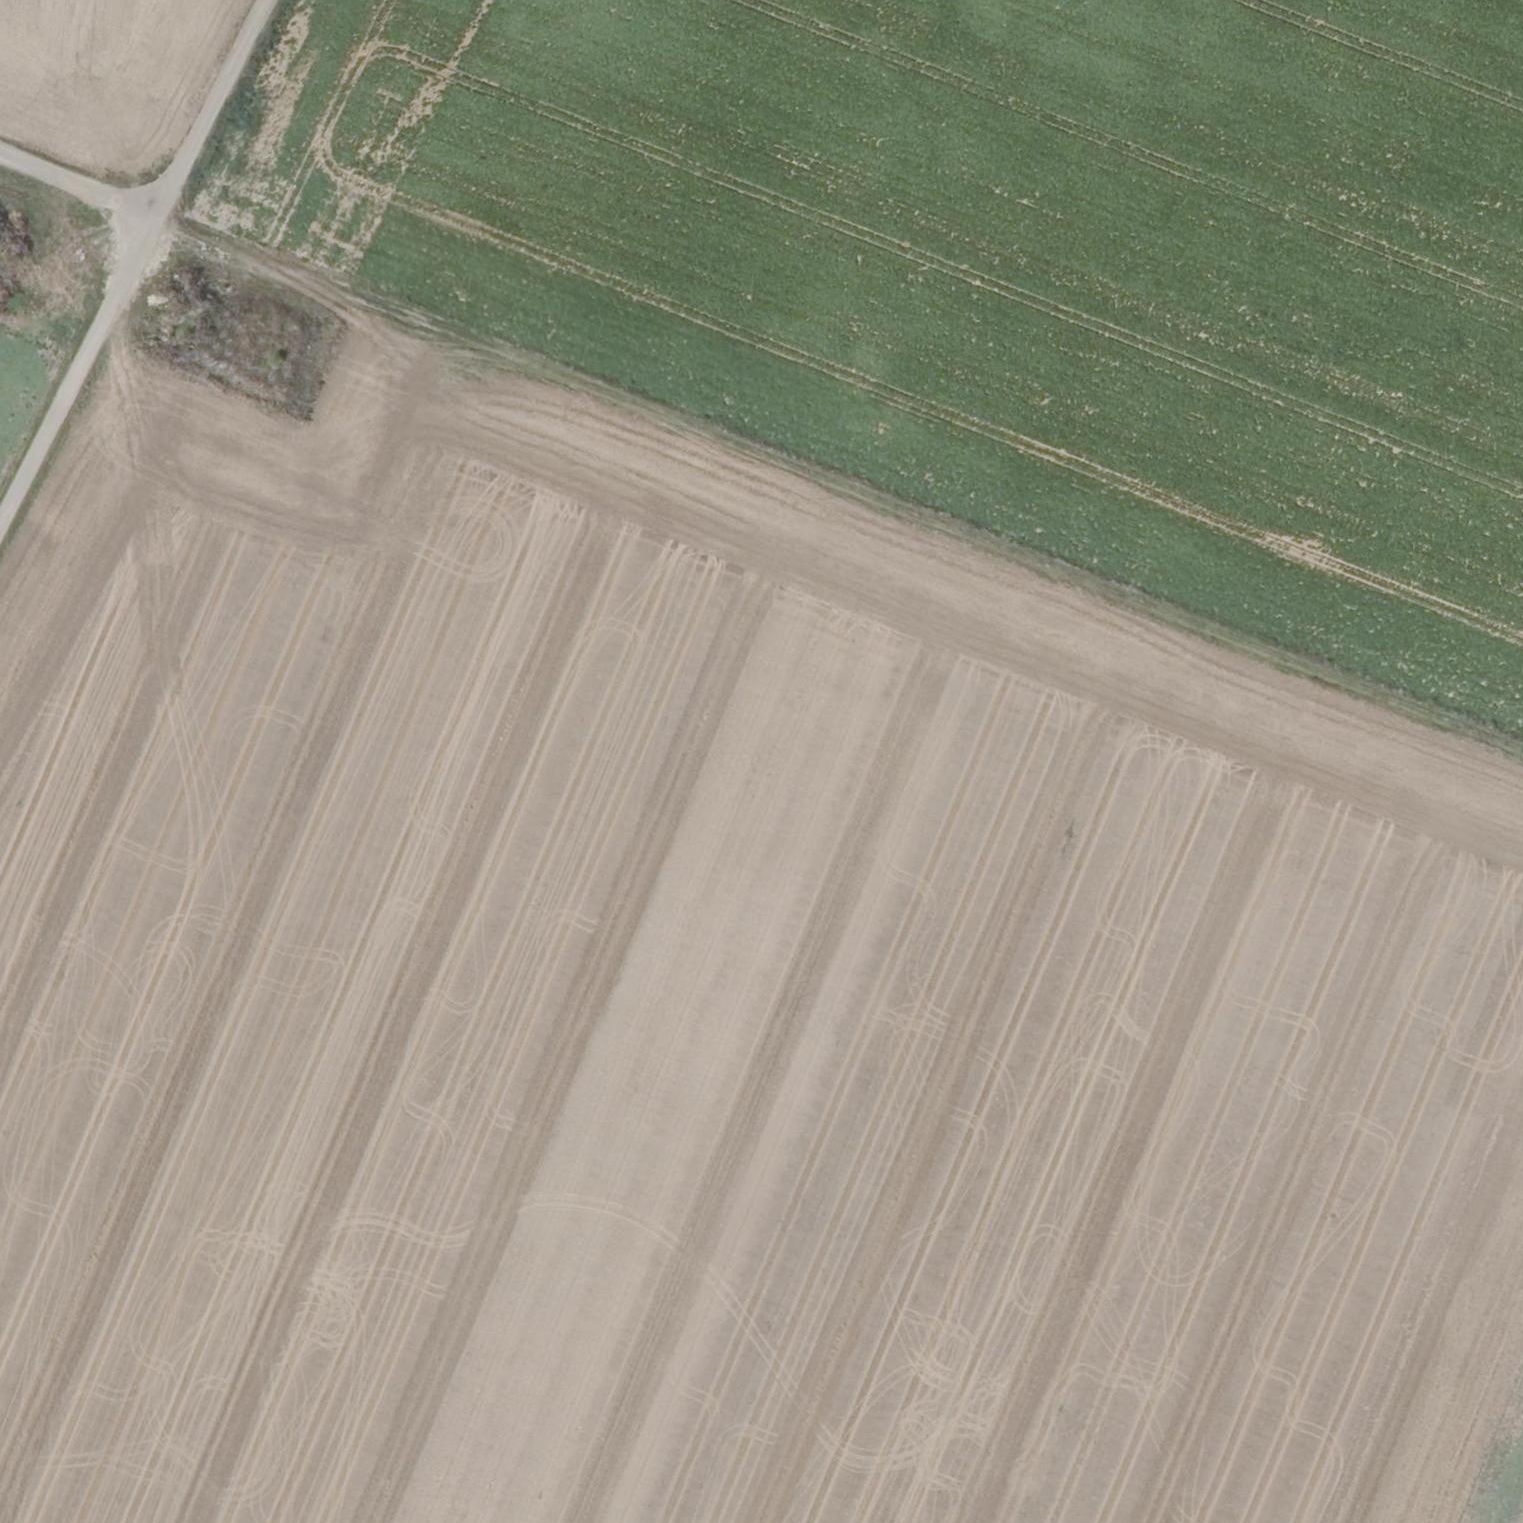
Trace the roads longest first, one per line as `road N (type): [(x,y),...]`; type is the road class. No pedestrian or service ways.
road 1 (track): [(266,0),(0,531)]
road 2 (track): [(163,211),(0,147)]

